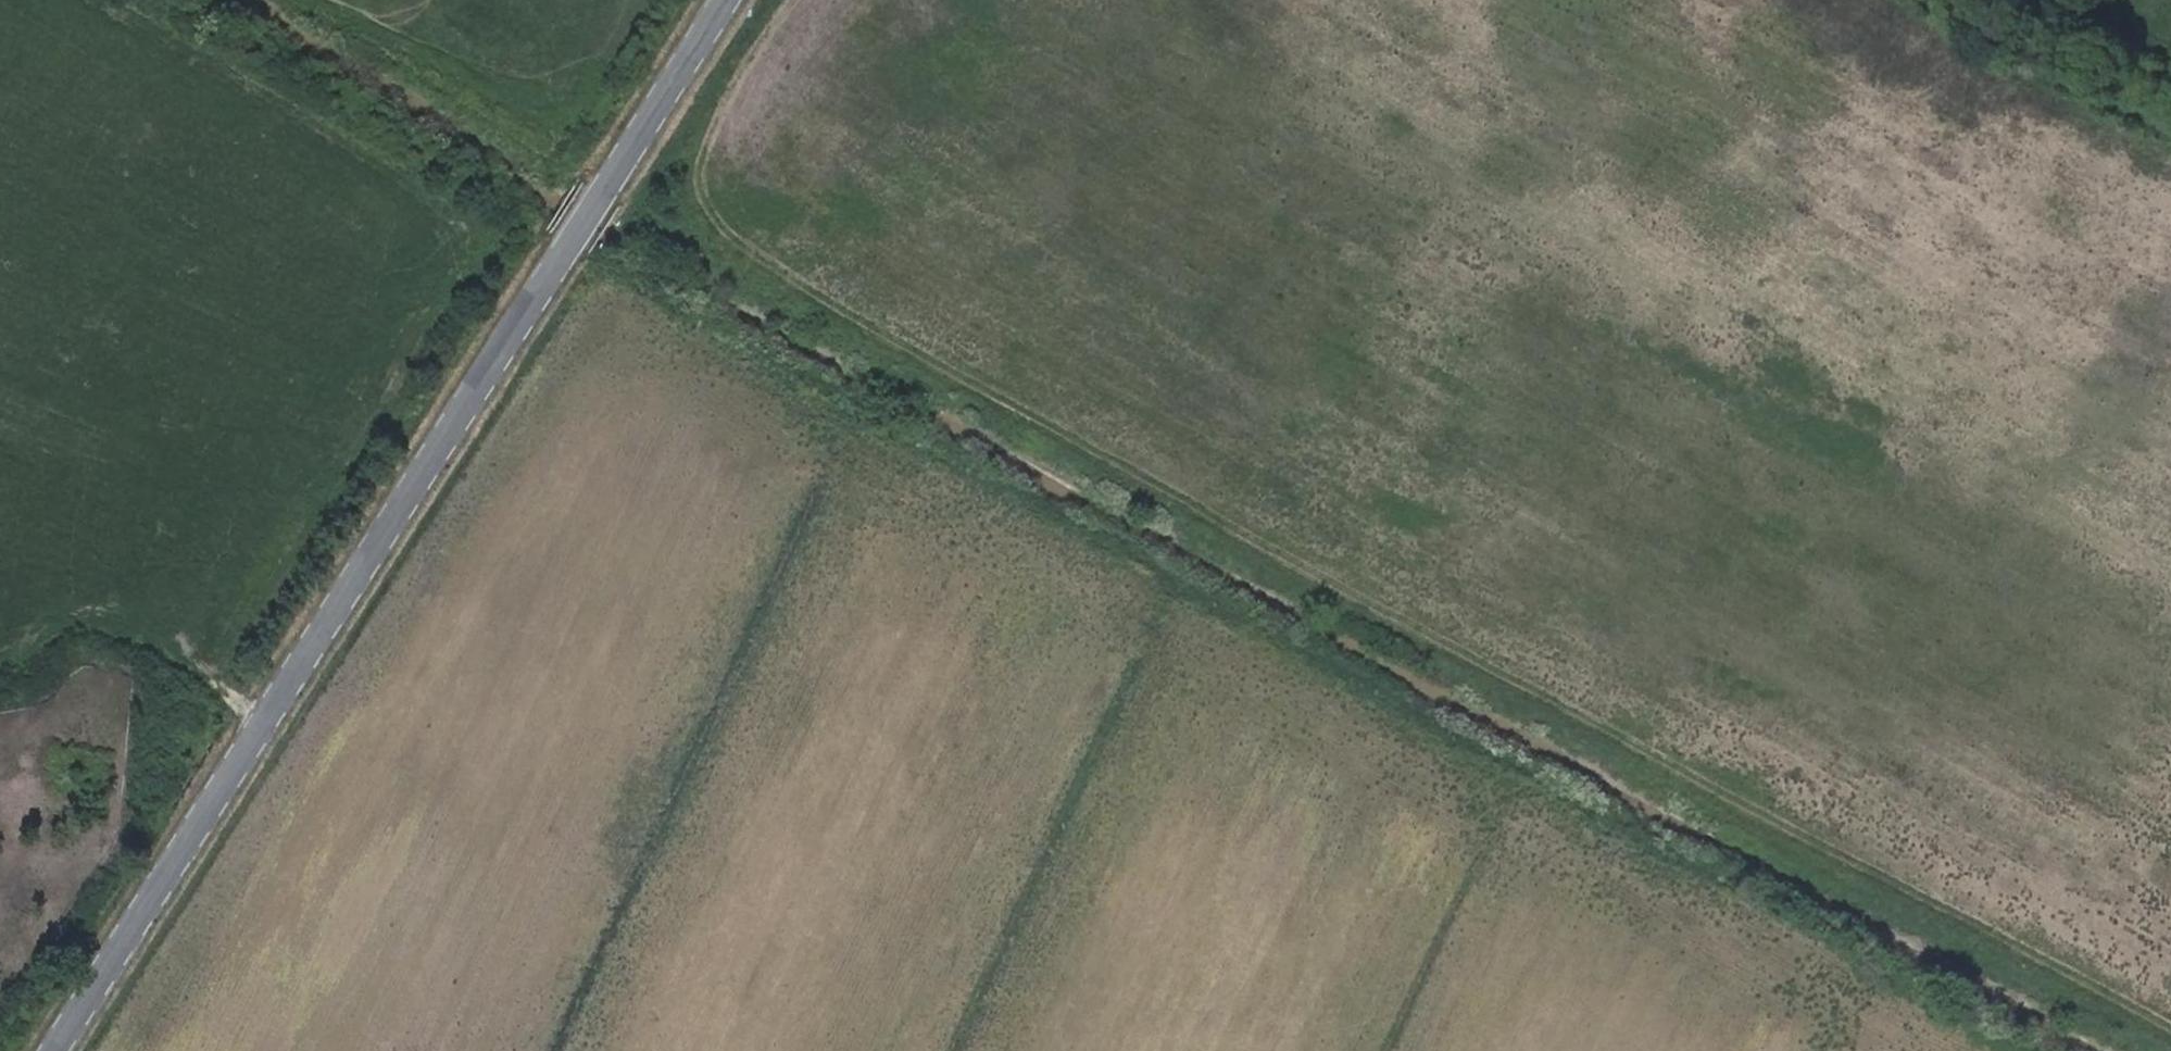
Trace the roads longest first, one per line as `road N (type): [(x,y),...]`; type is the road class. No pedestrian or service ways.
road 1 (tertiary): [(63,1050),(735,0)]

